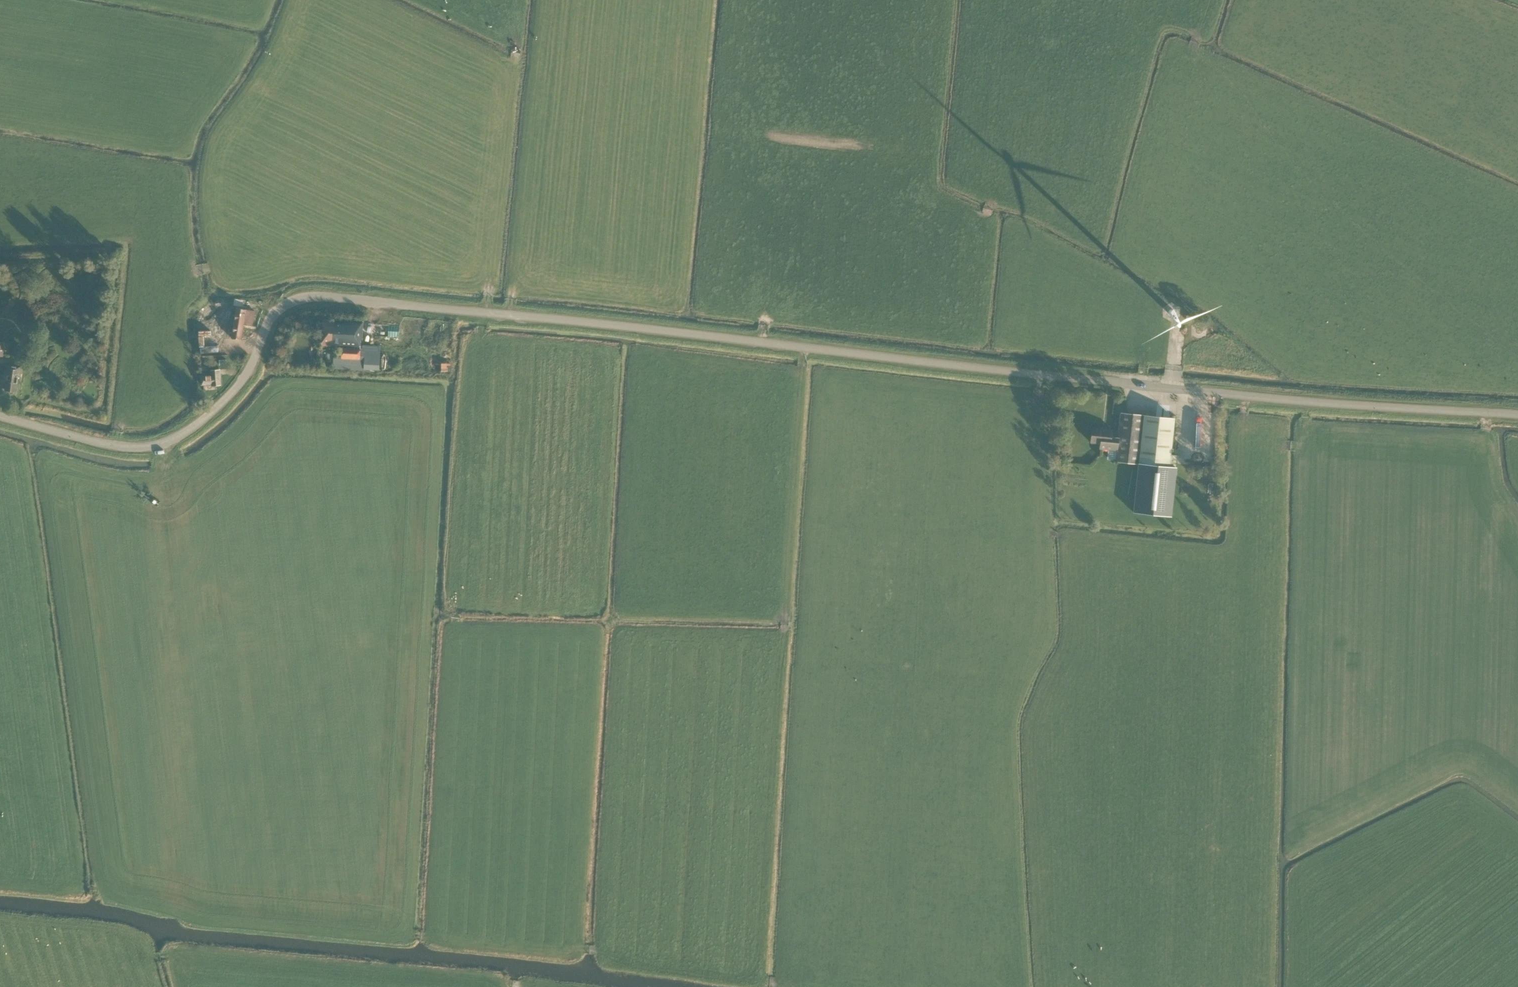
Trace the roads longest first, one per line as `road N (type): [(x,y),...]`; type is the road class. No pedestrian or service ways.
road 1 (unclassified): [(1517,415),(1308,401),(326,298),(281,307),(237,386),(161,444),(124,448),(0,417)]

